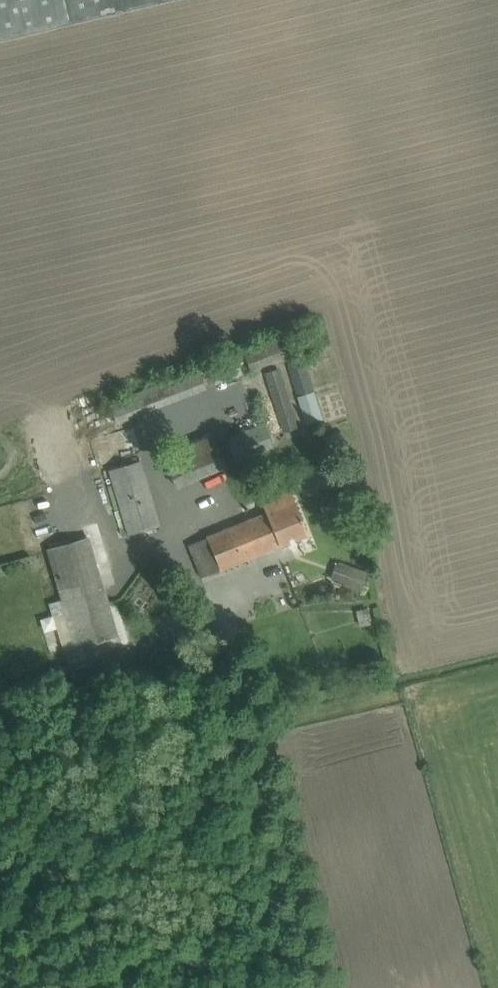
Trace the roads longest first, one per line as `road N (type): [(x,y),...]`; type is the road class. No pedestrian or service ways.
road 1 (unclassified): [(319,987),(236,628)]

